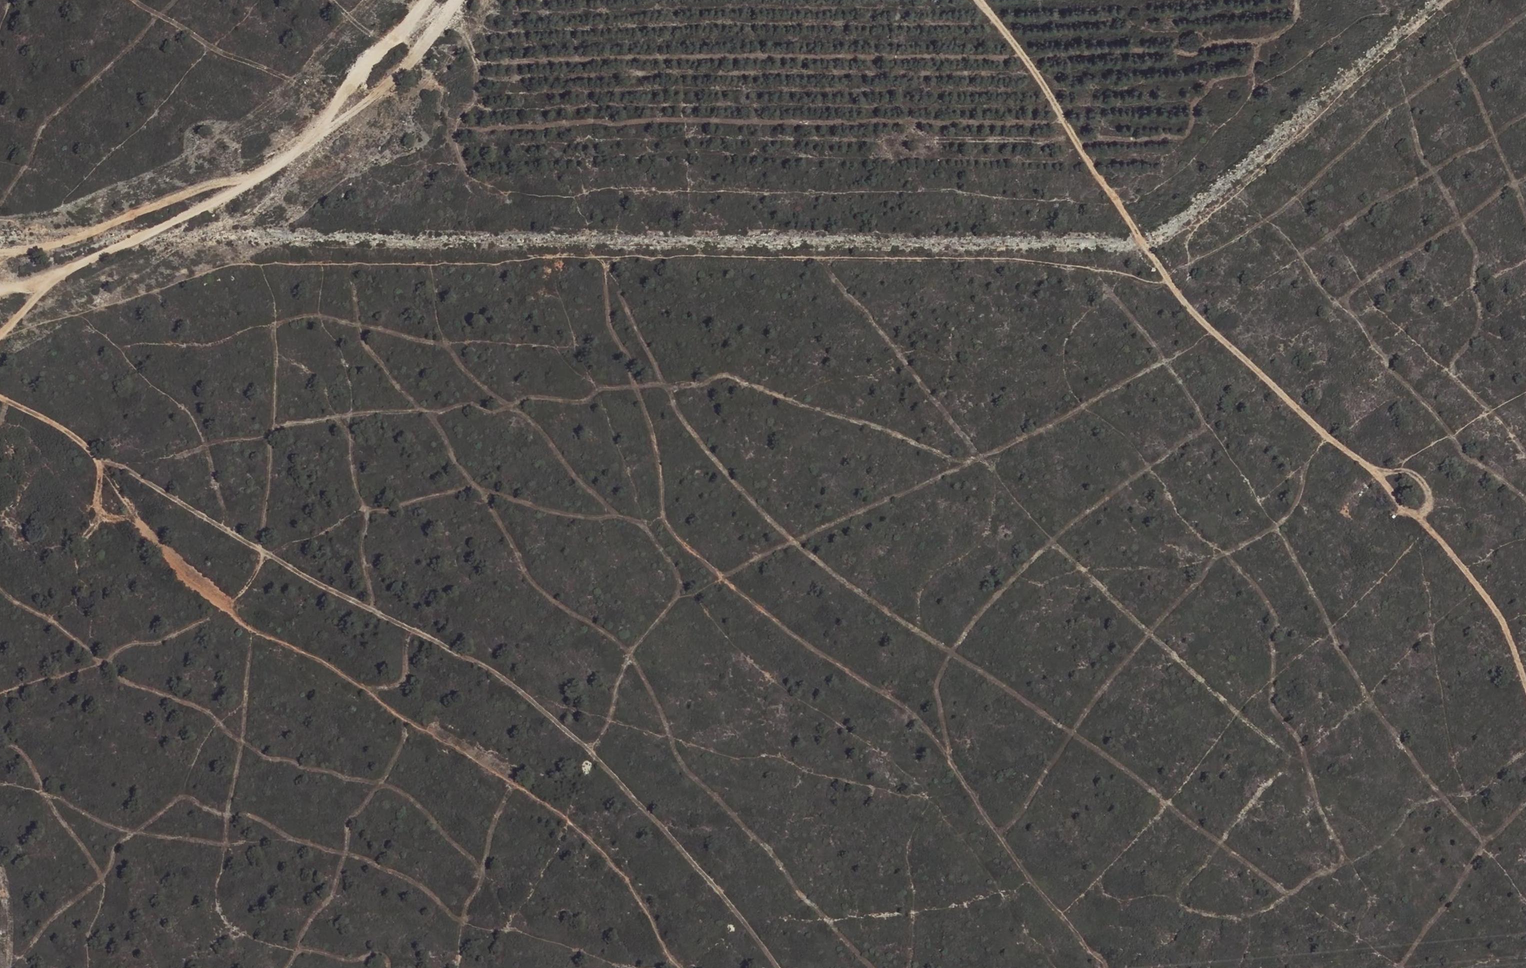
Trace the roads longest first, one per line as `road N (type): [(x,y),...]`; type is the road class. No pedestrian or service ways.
road 1 (track): [(0,287),(119,244),(260,177),(323,119),(423,0)]
road 2 (track): [(0,248),(57,241),(205,186),(260,177)]

